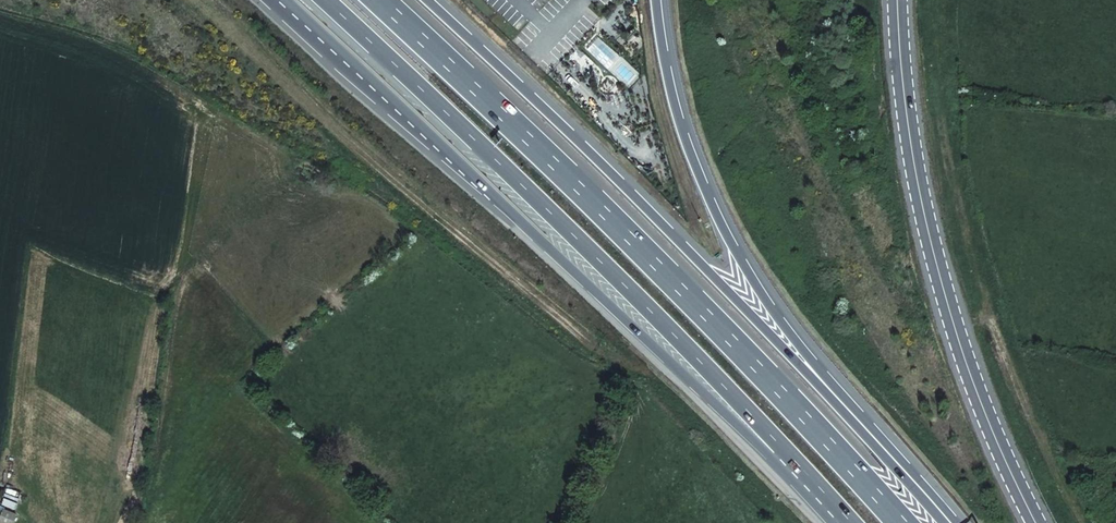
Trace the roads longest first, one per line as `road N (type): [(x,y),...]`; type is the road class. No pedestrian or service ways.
road 1 (motorway): [(286,0),(754,439),(834,503)]
road 2 (motorway): [(950,522),(736,298),(427,0)]
road 3 (motorway): [(902,522),(709,317),(380,0)]
road 4 (motorway): [(329,0),(580,236),(834,503)]
road 5 (motorway): [(951,522),(780,321),(728,237),(676,116),(658,0)]
road 6 (primary): [(897,0),(903,95),(923,207),(955,331),(1030,522)]

